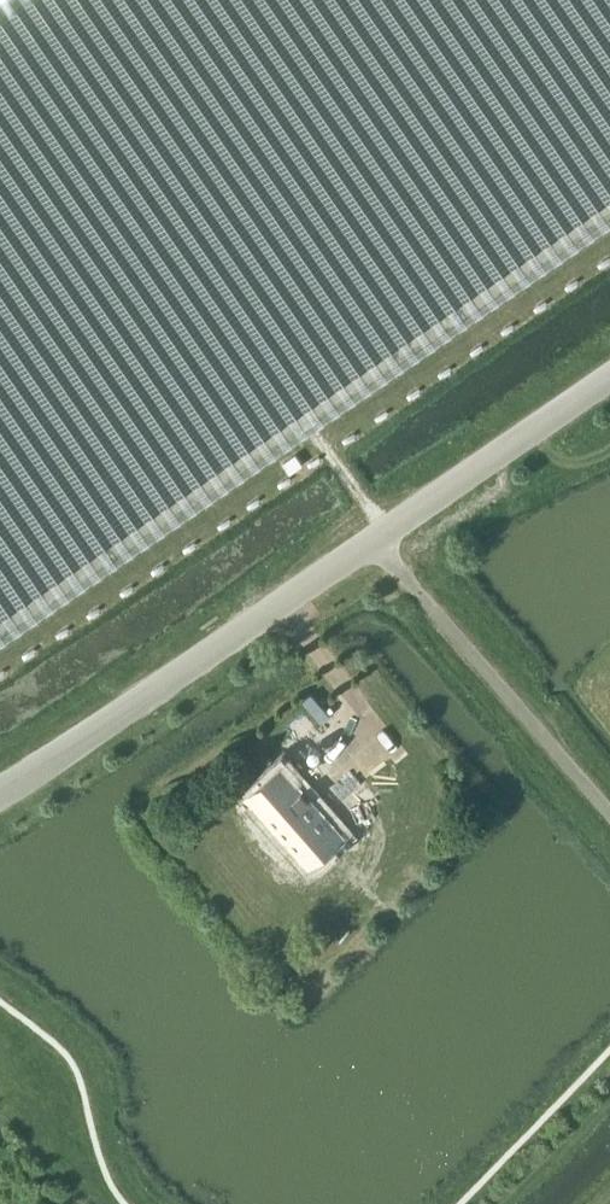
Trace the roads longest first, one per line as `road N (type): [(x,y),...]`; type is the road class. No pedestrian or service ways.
road 1 (unclassified): [(609,377),(0,791)]

